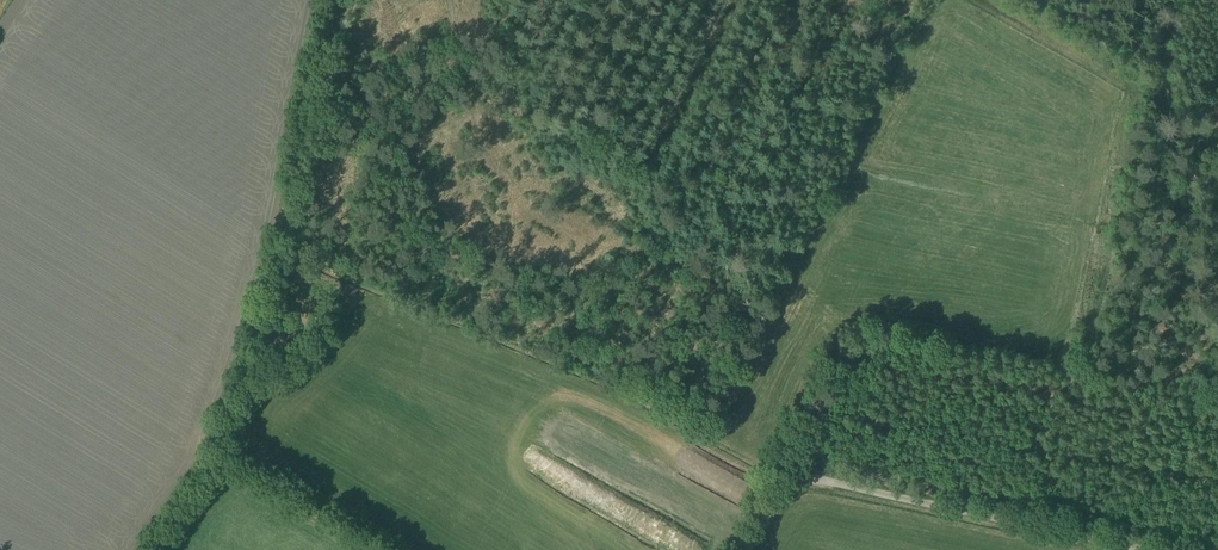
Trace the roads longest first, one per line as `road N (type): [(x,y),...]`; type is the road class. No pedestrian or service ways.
road 1 (track): [(749,549),(781,498),(811,480),(1131,549)]
road 2 (track): [(221,466),(370,549)]

